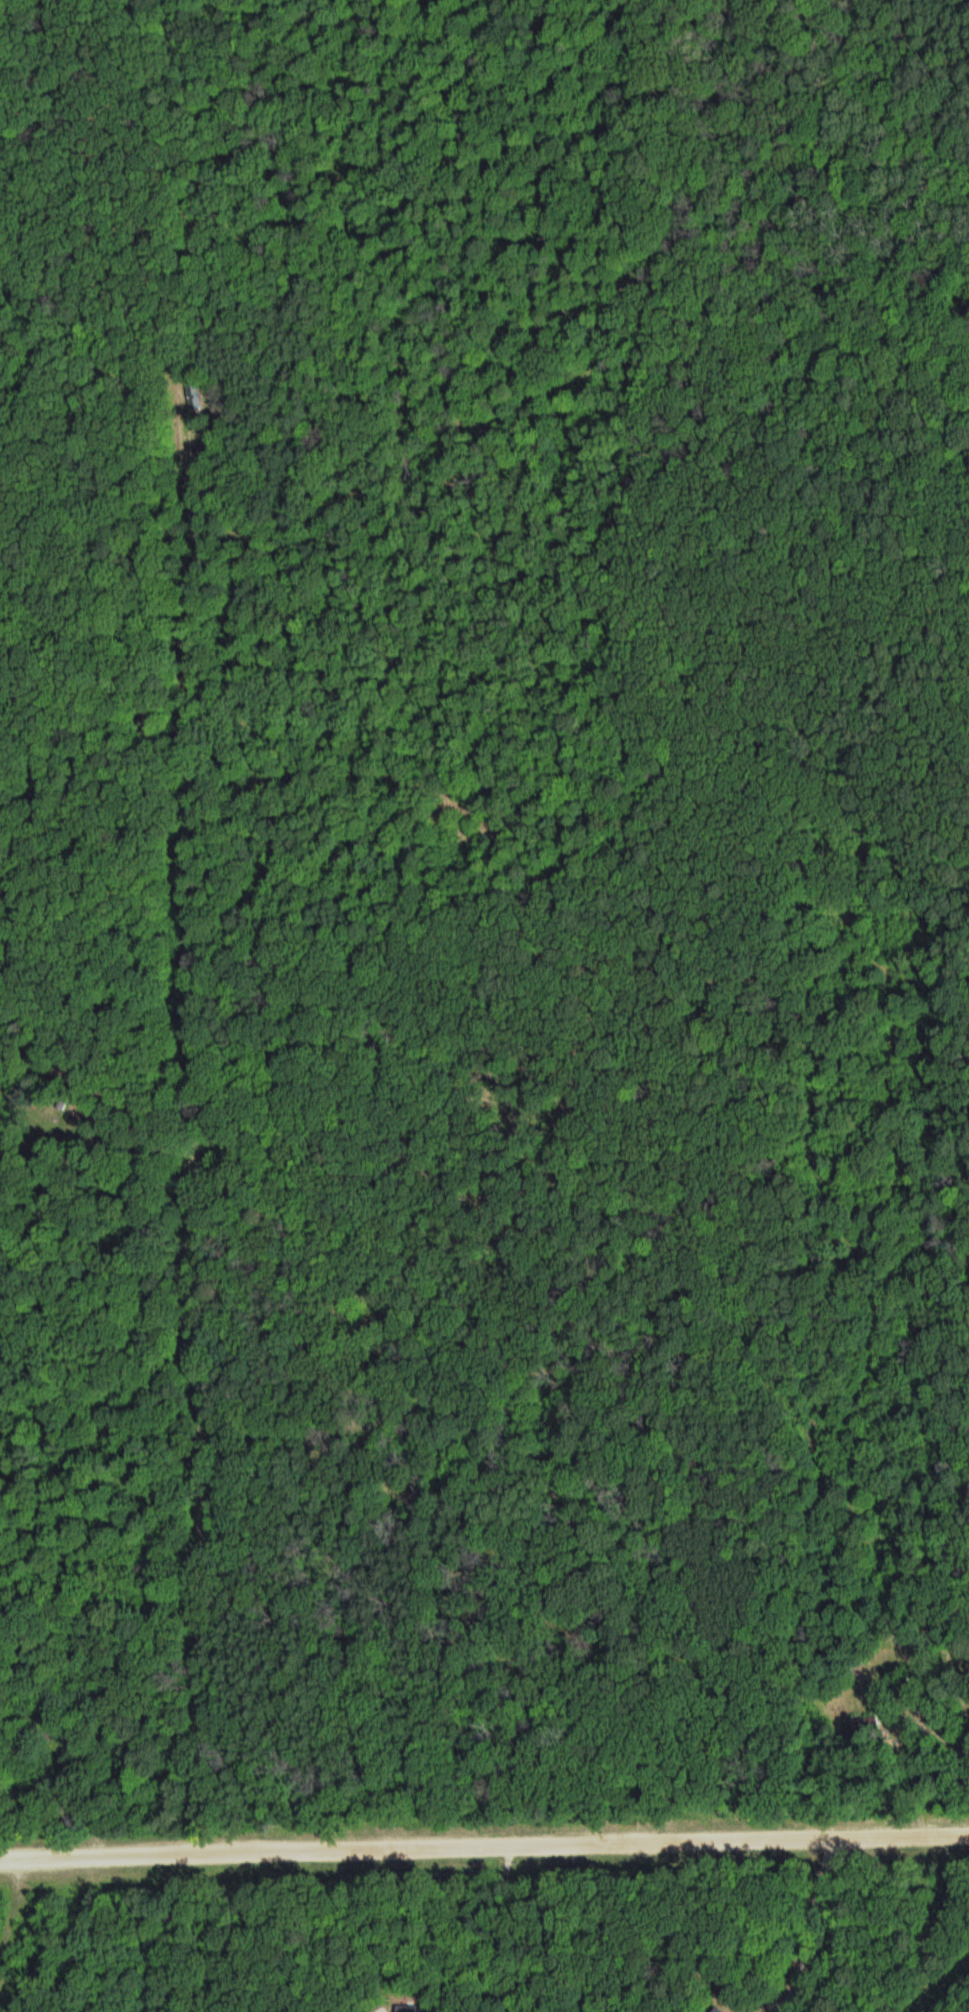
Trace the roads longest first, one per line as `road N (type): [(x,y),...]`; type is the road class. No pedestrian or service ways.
road 1 (residential): [(0,1856),(968,1832)]

